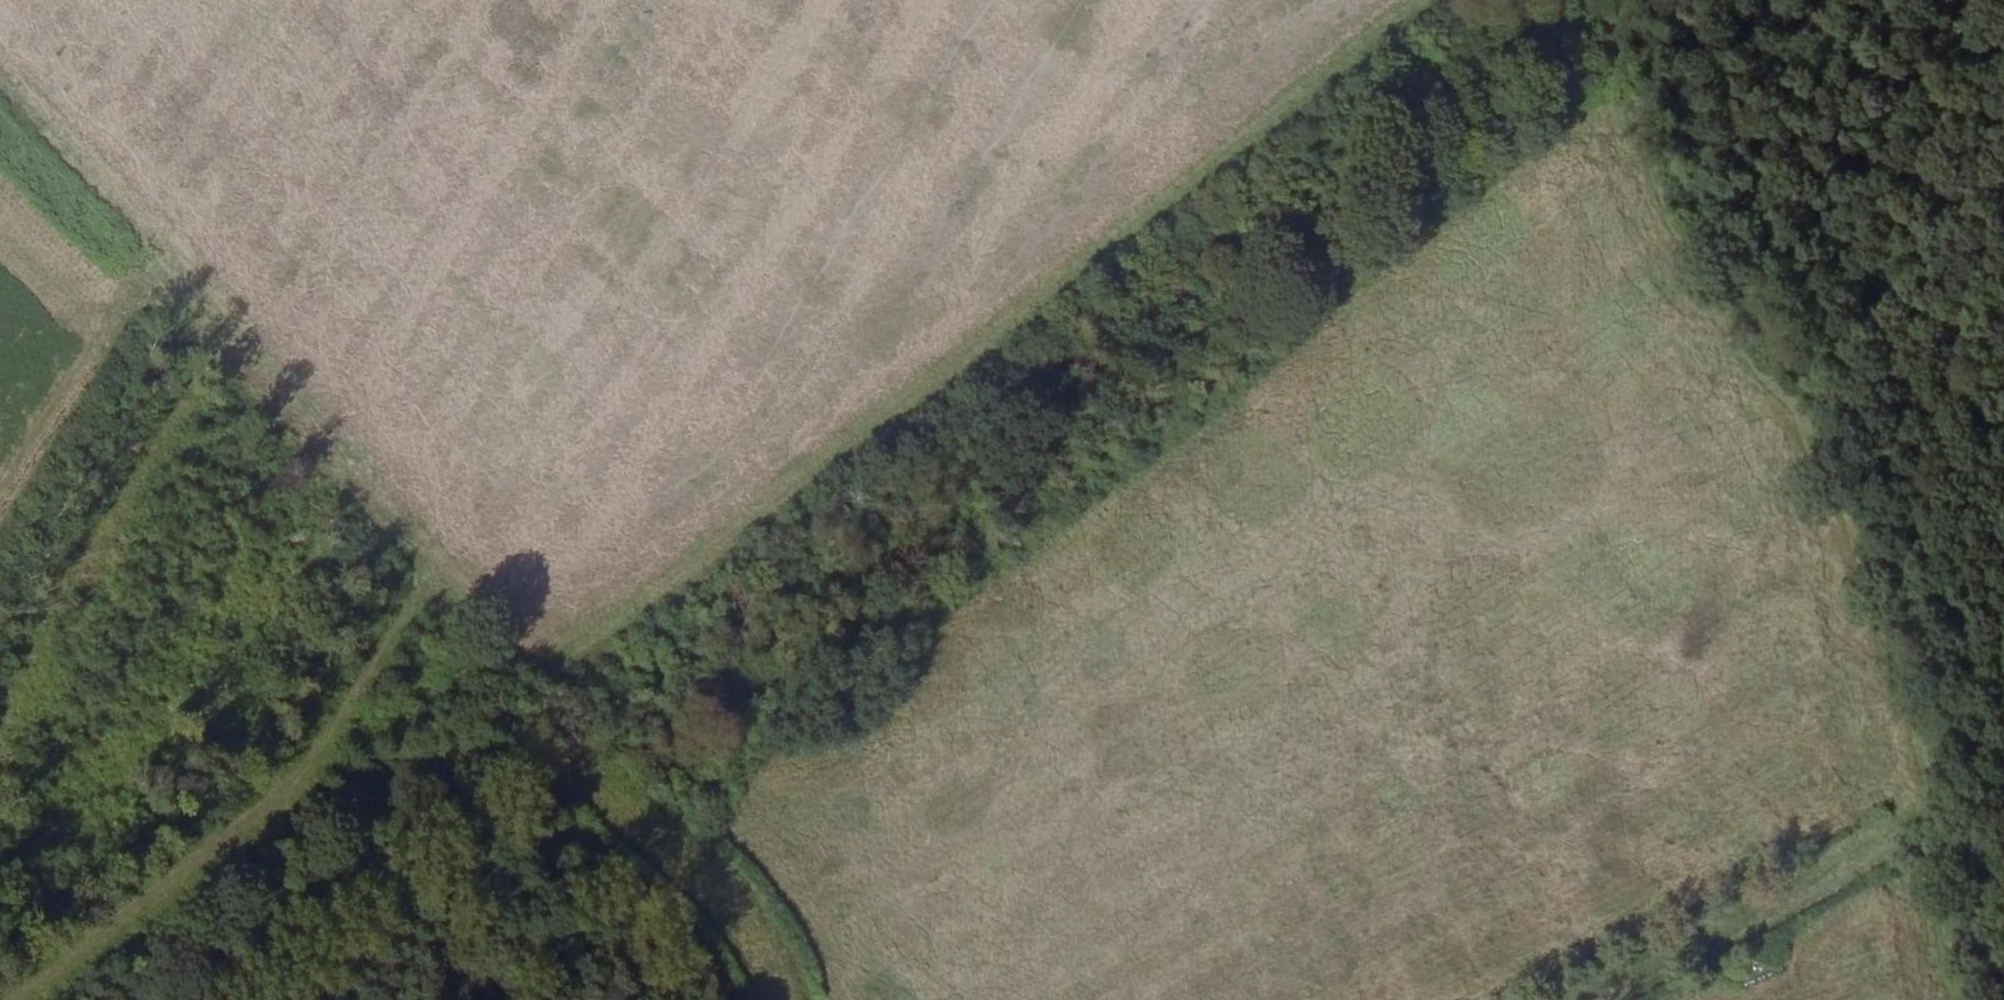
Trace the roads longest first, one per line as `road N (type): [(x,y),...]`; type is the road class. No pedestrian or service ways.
road 1 (track): [(2003,808),(1953,817),(1593,999)]
road 2 (track): [(786,999),(715,888),(639,799),(538,718)]

